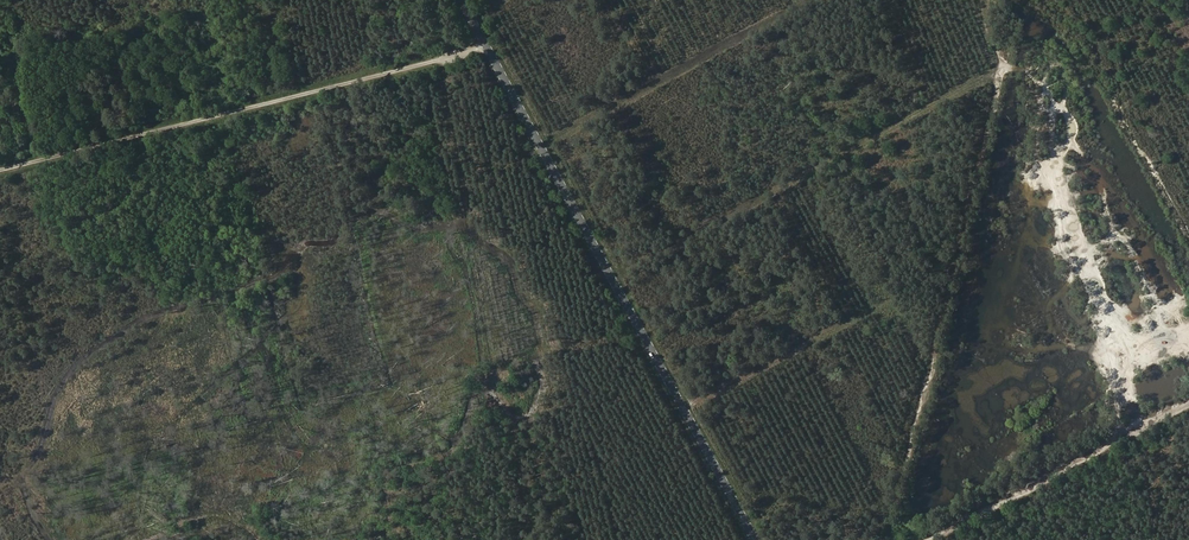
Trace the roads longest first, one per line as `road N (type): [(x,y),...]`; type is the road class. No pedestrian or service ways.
road 1 (track): [(893,539),(944,277),(982,157),(991,91),(1005,71),(1025,71),(1046,92),(1060,196),(1110,296),(1188,358)]
road 2 (tertiary): [(465,0),(753,539)]
road 3 (track): [(0,177),(359,75),(492,51)]
road 4 (track): [(1188,407),(918,539)]

